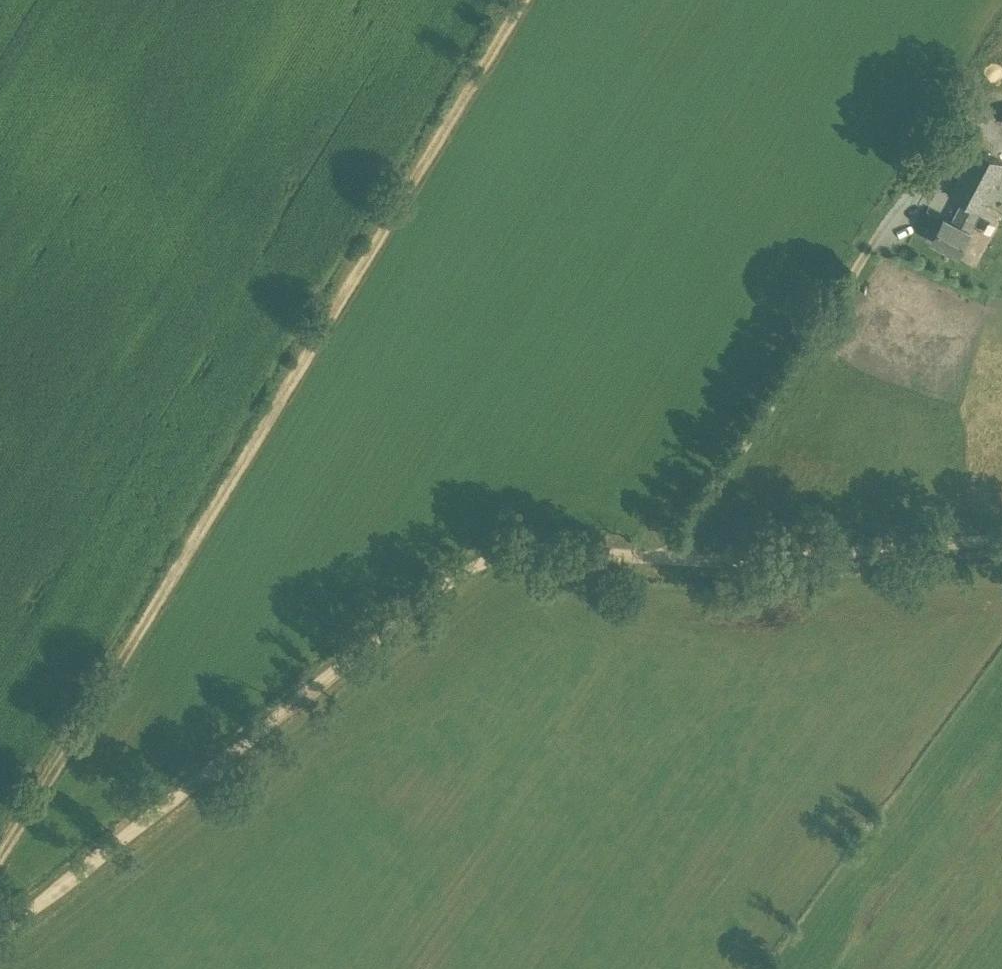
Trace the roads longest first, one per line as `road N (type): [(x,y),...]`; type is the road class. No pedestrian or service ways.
road 1 (track): [(1001,541),(750,561),(532,549),(490,556),(0,933)]
road 2 (track): [(0,857),(514,0)]

